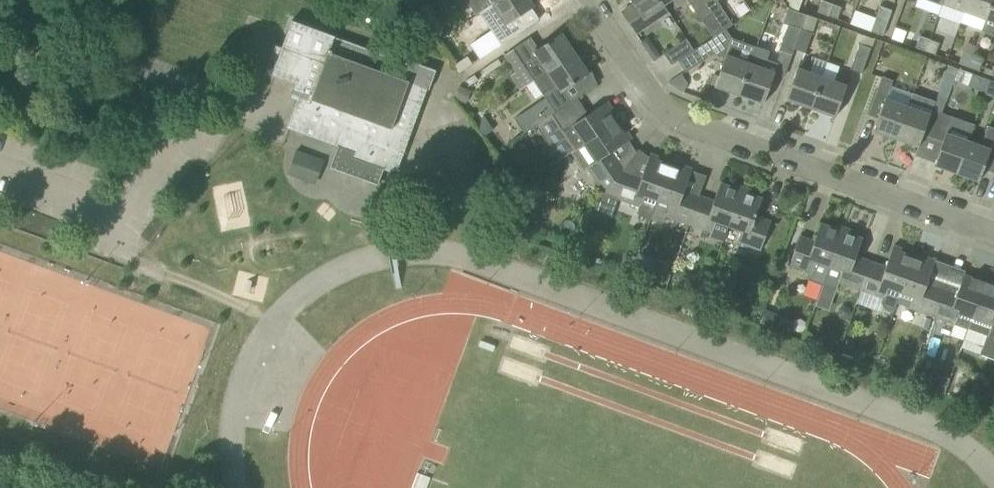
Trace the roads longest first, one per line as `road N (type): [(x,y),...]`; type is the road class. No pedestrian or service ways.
road 1 (unclassified): [(590,0),(671,117),(993,233)]
road 2 (residential): [(234,111),(182,134),(112,195),(0,155)]

